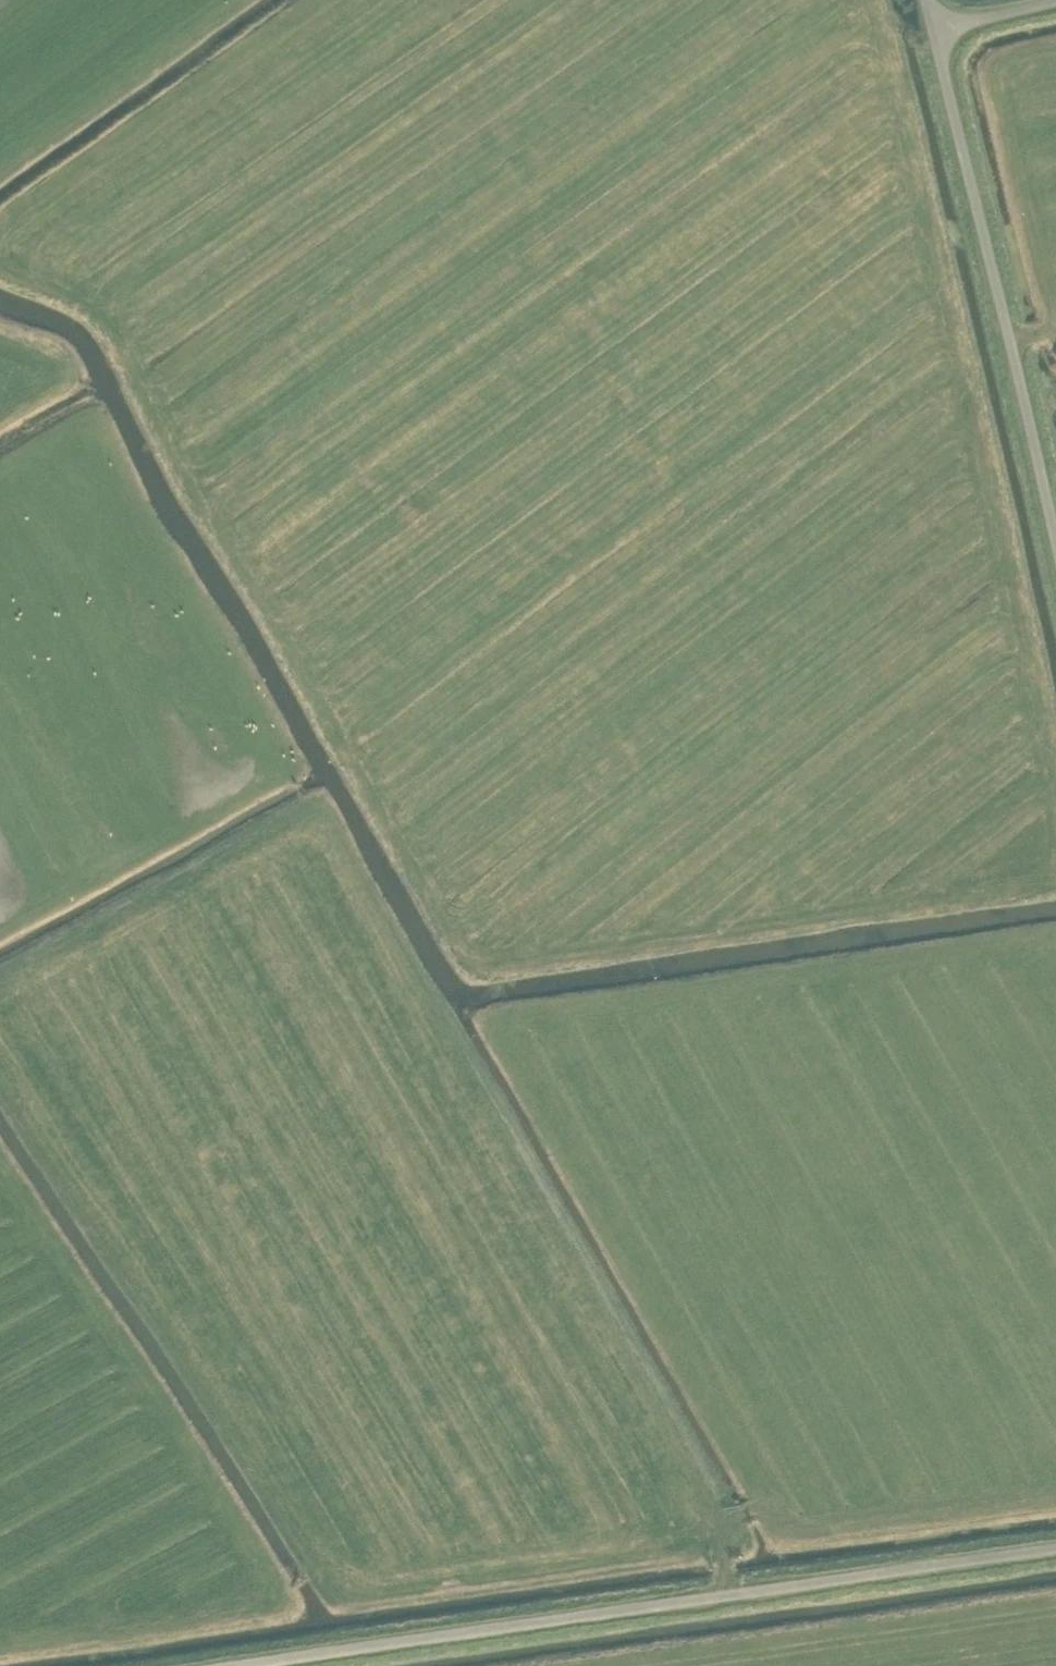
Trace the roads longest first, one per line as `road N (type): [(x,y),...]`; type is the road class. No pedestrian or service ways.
road 1 (unclassified): [(1055,1547),(232,1665)]
road 2 (unclassified): [(1055,539),(932,30)]
road 3 (unclassified): [(932,30),(1055,1)]

